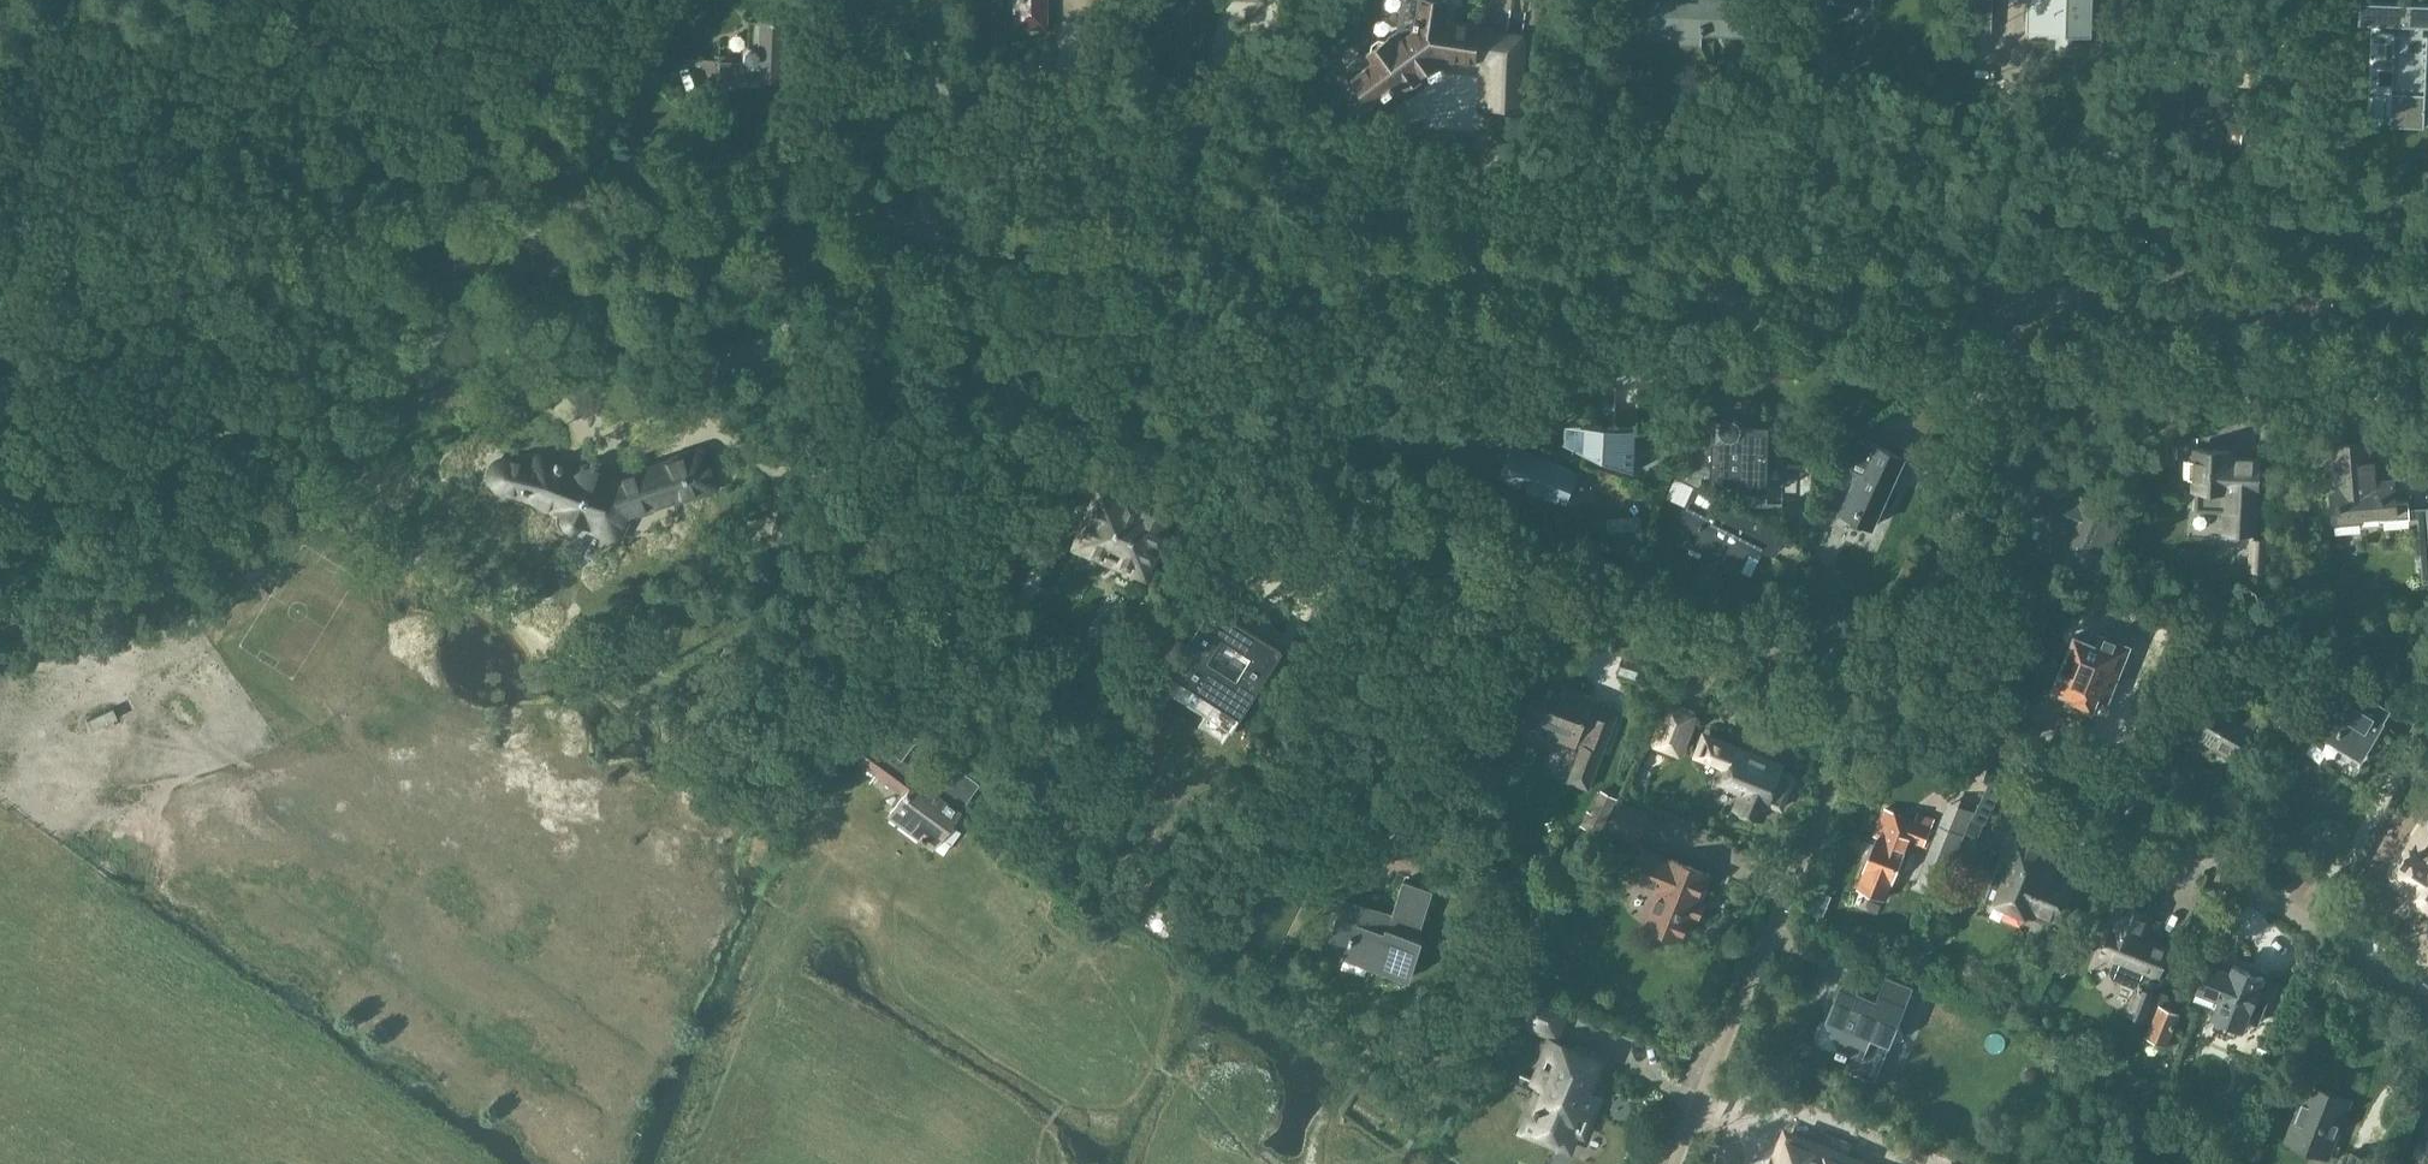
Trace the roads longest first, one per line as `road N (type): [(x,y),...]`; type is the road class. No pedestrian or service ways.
road 1 (secondary): [(0,302),(126,244),(255,228),(2019,299)]
road 2 (residential): [(1873,706),(1655,610),(829,278)]
road 3 (track): [(548,412),(518,355),(486,332),(450,321),(391,377),(348,387),(300,384),(144,471),(98,476),(74,493),(47,542),(0,570)]
road 4 (residential): [(2427,1007),(2113,801),(1873,706)]
road 5 (residential): [(1683,1163),(1873,706)]
road 6 (residential): [(1873,706),(2019,366),(2019,299)]
road 7 (secondary): [(2019,299),(2427,318)]

